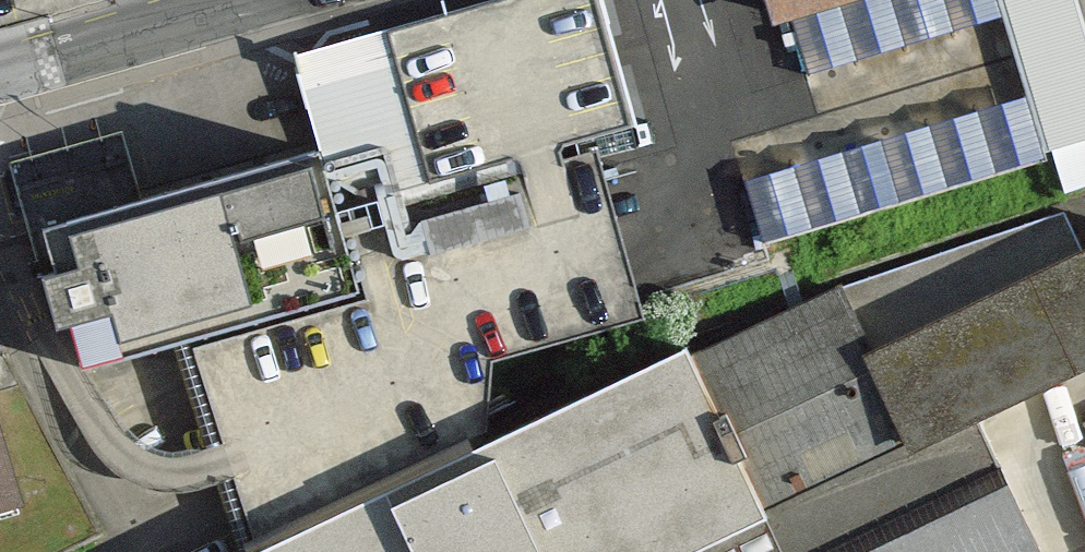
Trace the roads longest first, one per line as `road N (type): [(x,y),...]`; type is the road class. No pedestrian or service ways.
road 1 (tertiary): [(243,0),(0,73)]

